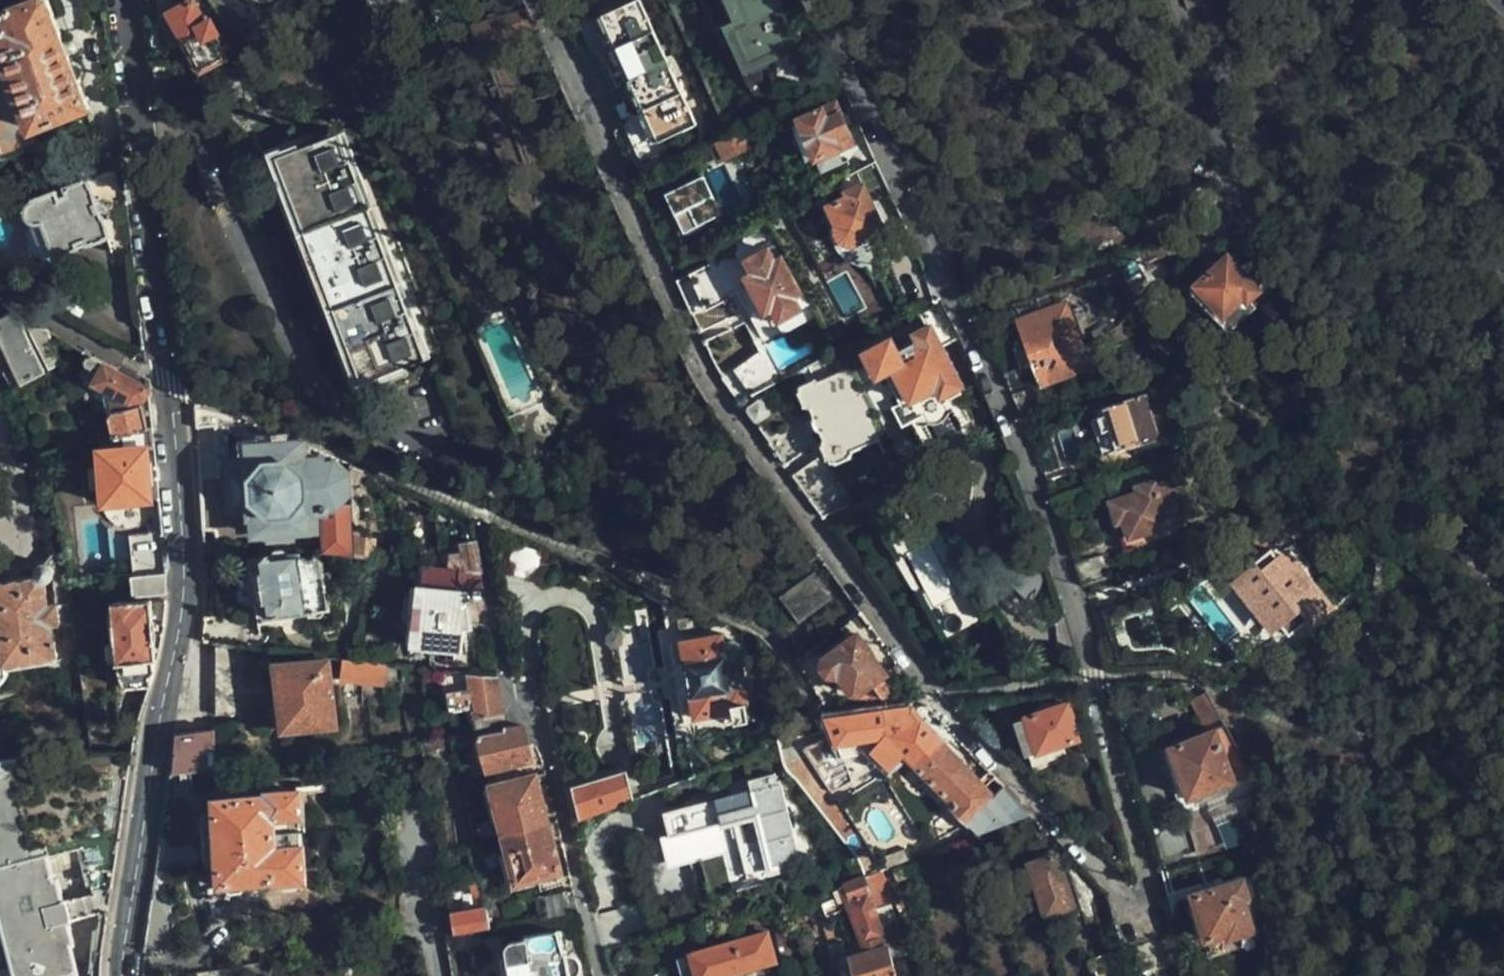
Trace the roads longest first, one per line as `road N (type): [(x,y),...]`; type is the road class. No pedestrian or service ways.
road 1 (residential): [(815,0),(1011,425),(1096,676),(1146,889),(1136,902),(1115,898),(938,697),(719,400),(541,0)]
road 2 (tertiary): [(120,975),(178,636),(181,541),(124,0)]

